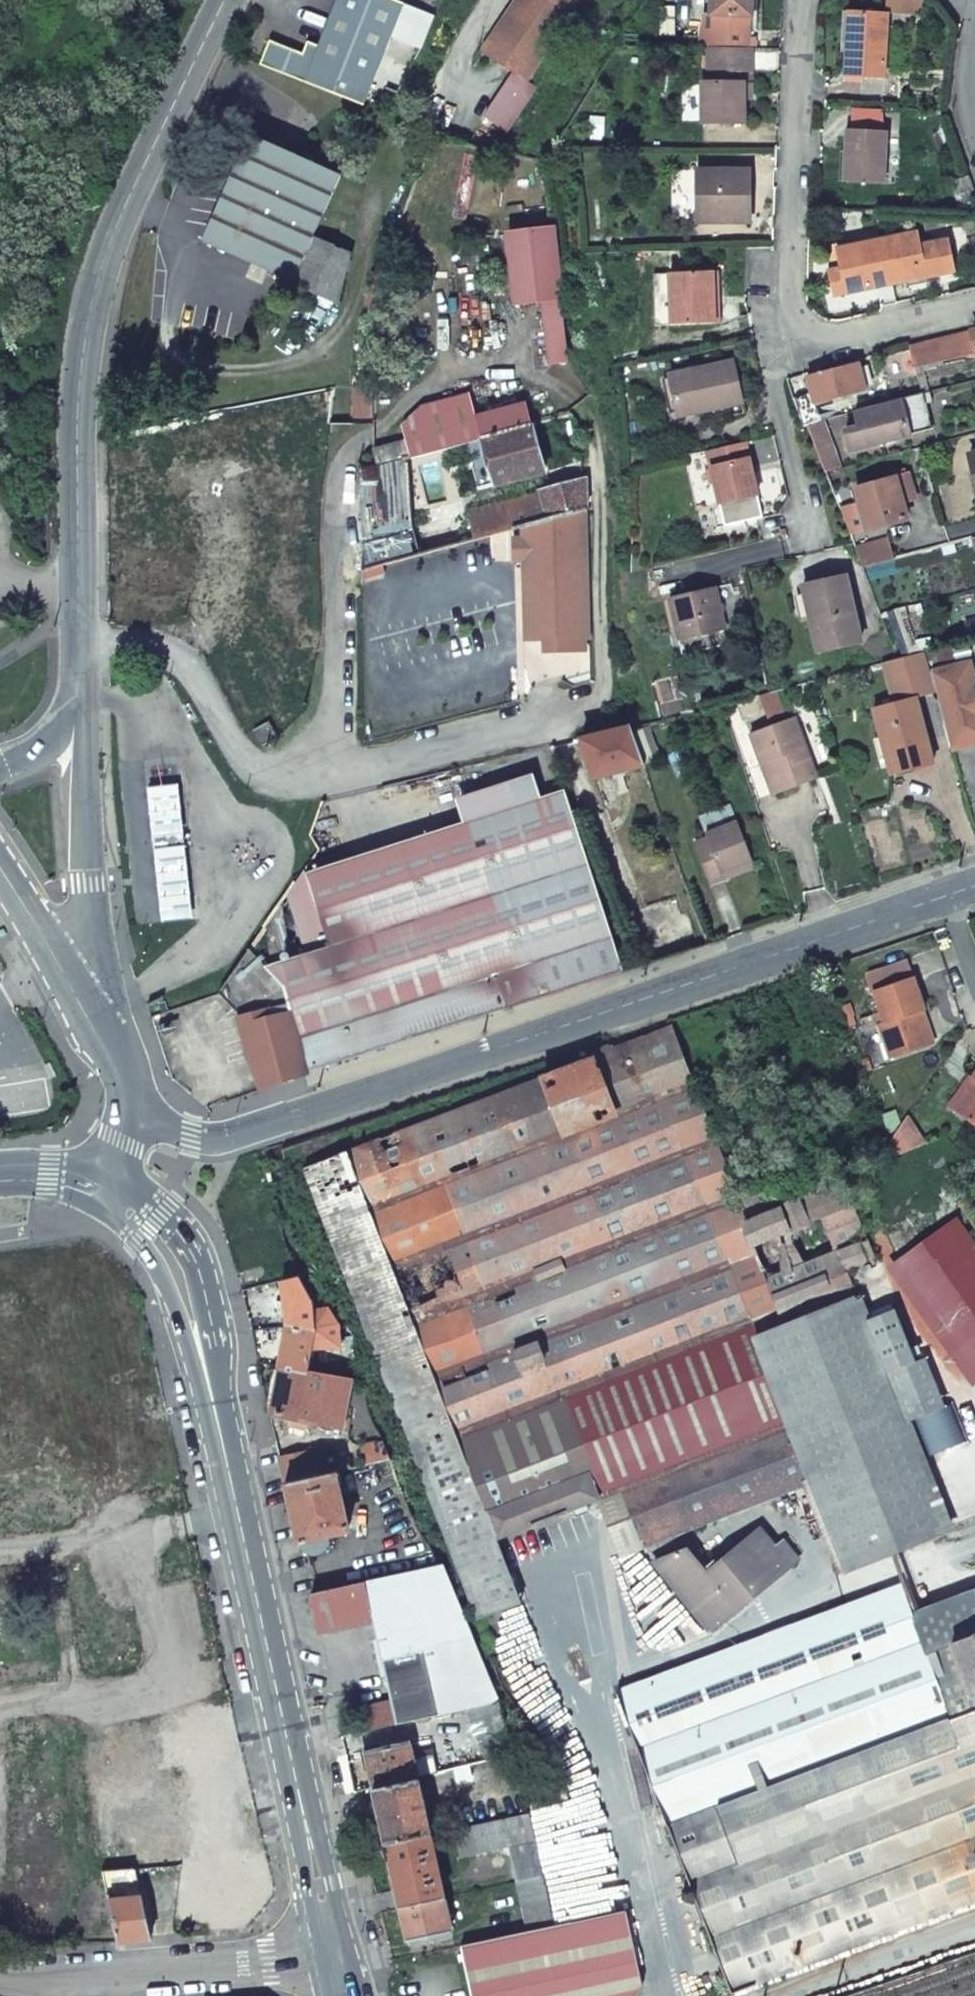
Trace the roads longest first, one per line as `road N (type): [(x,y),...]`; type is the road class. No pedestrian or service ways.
road 1 (residential): [(141,1108),(191,1138),(215,1139),(941,895)]
road 2 (secondary): [(108,1194),(151,1228),(183,1273),(339,1953)]
road 3 (residential): [(78,631),(75,426),(85,334),(127,194),(218,0)]
road 4 (residential): [(338,774),(484,740),(598,703),(607,684),(598,444),(586,419)]
road 5 (residential): [(338,774),(338,458),(344,442),(396,412),(457,355)]
road 6 (residential): [(0,1976),(110,1978),(339,1953)]
road 7 (residential): [(802,0),(781,337)]
road 8 (residential): [(90,1019),(79,692)]
road 9 (residential): [(78,631),(151,638),(183,665),(248,760),(271,775),(338,774)]
road 10 (residential): [(781,337),(776,404),(815,560)]
road 11 (residential): [(781,337),(974,299)]
road 12 (residential): [(0,877),(90,1019)]

